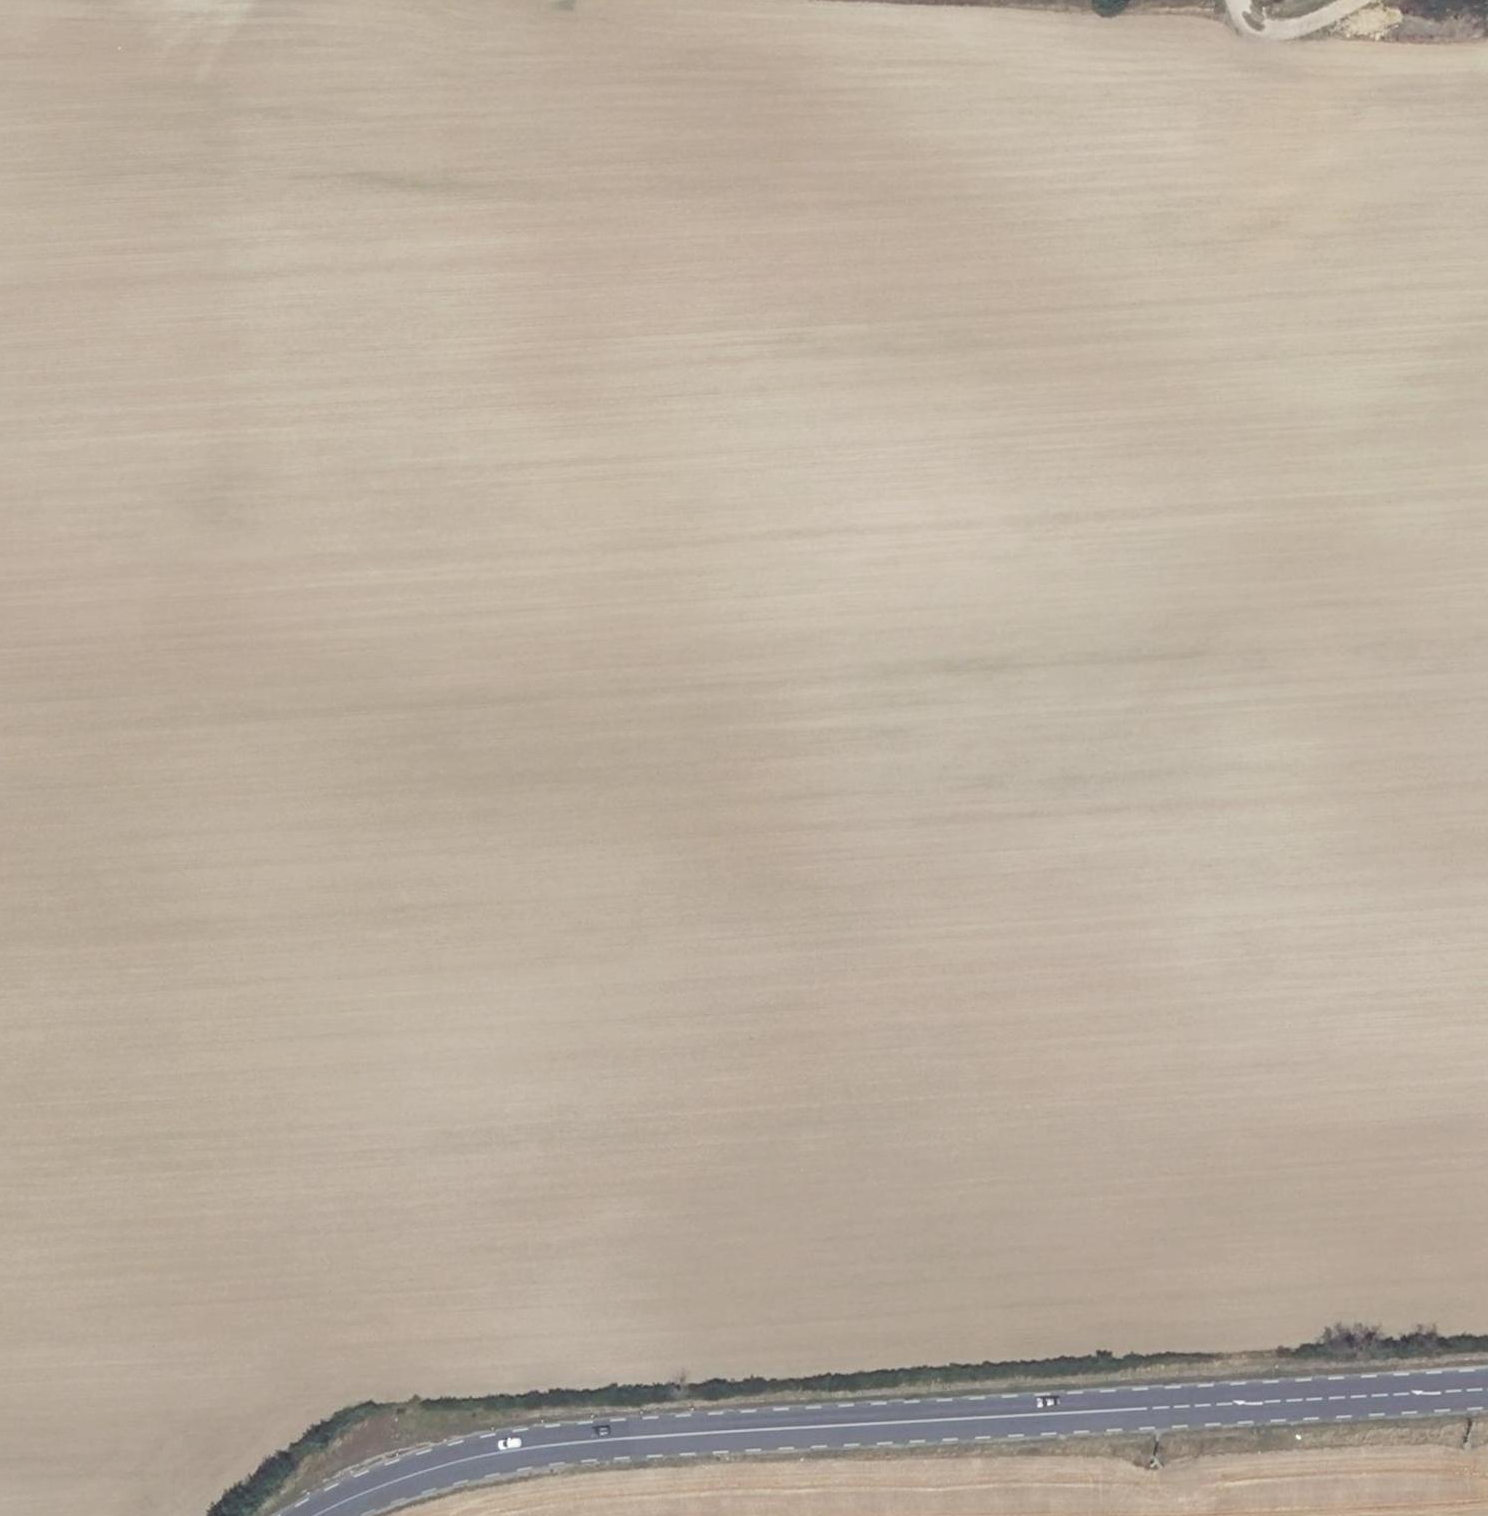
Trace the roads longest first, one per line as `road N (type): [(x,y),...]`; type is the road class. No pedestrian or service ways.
road 1 (secondary): [(321,1515),(464,1461),(644,1441),(1487,1389)]
road 2 (track): [(1242,0),(1253,23),(1273,31),(1363,0)]

